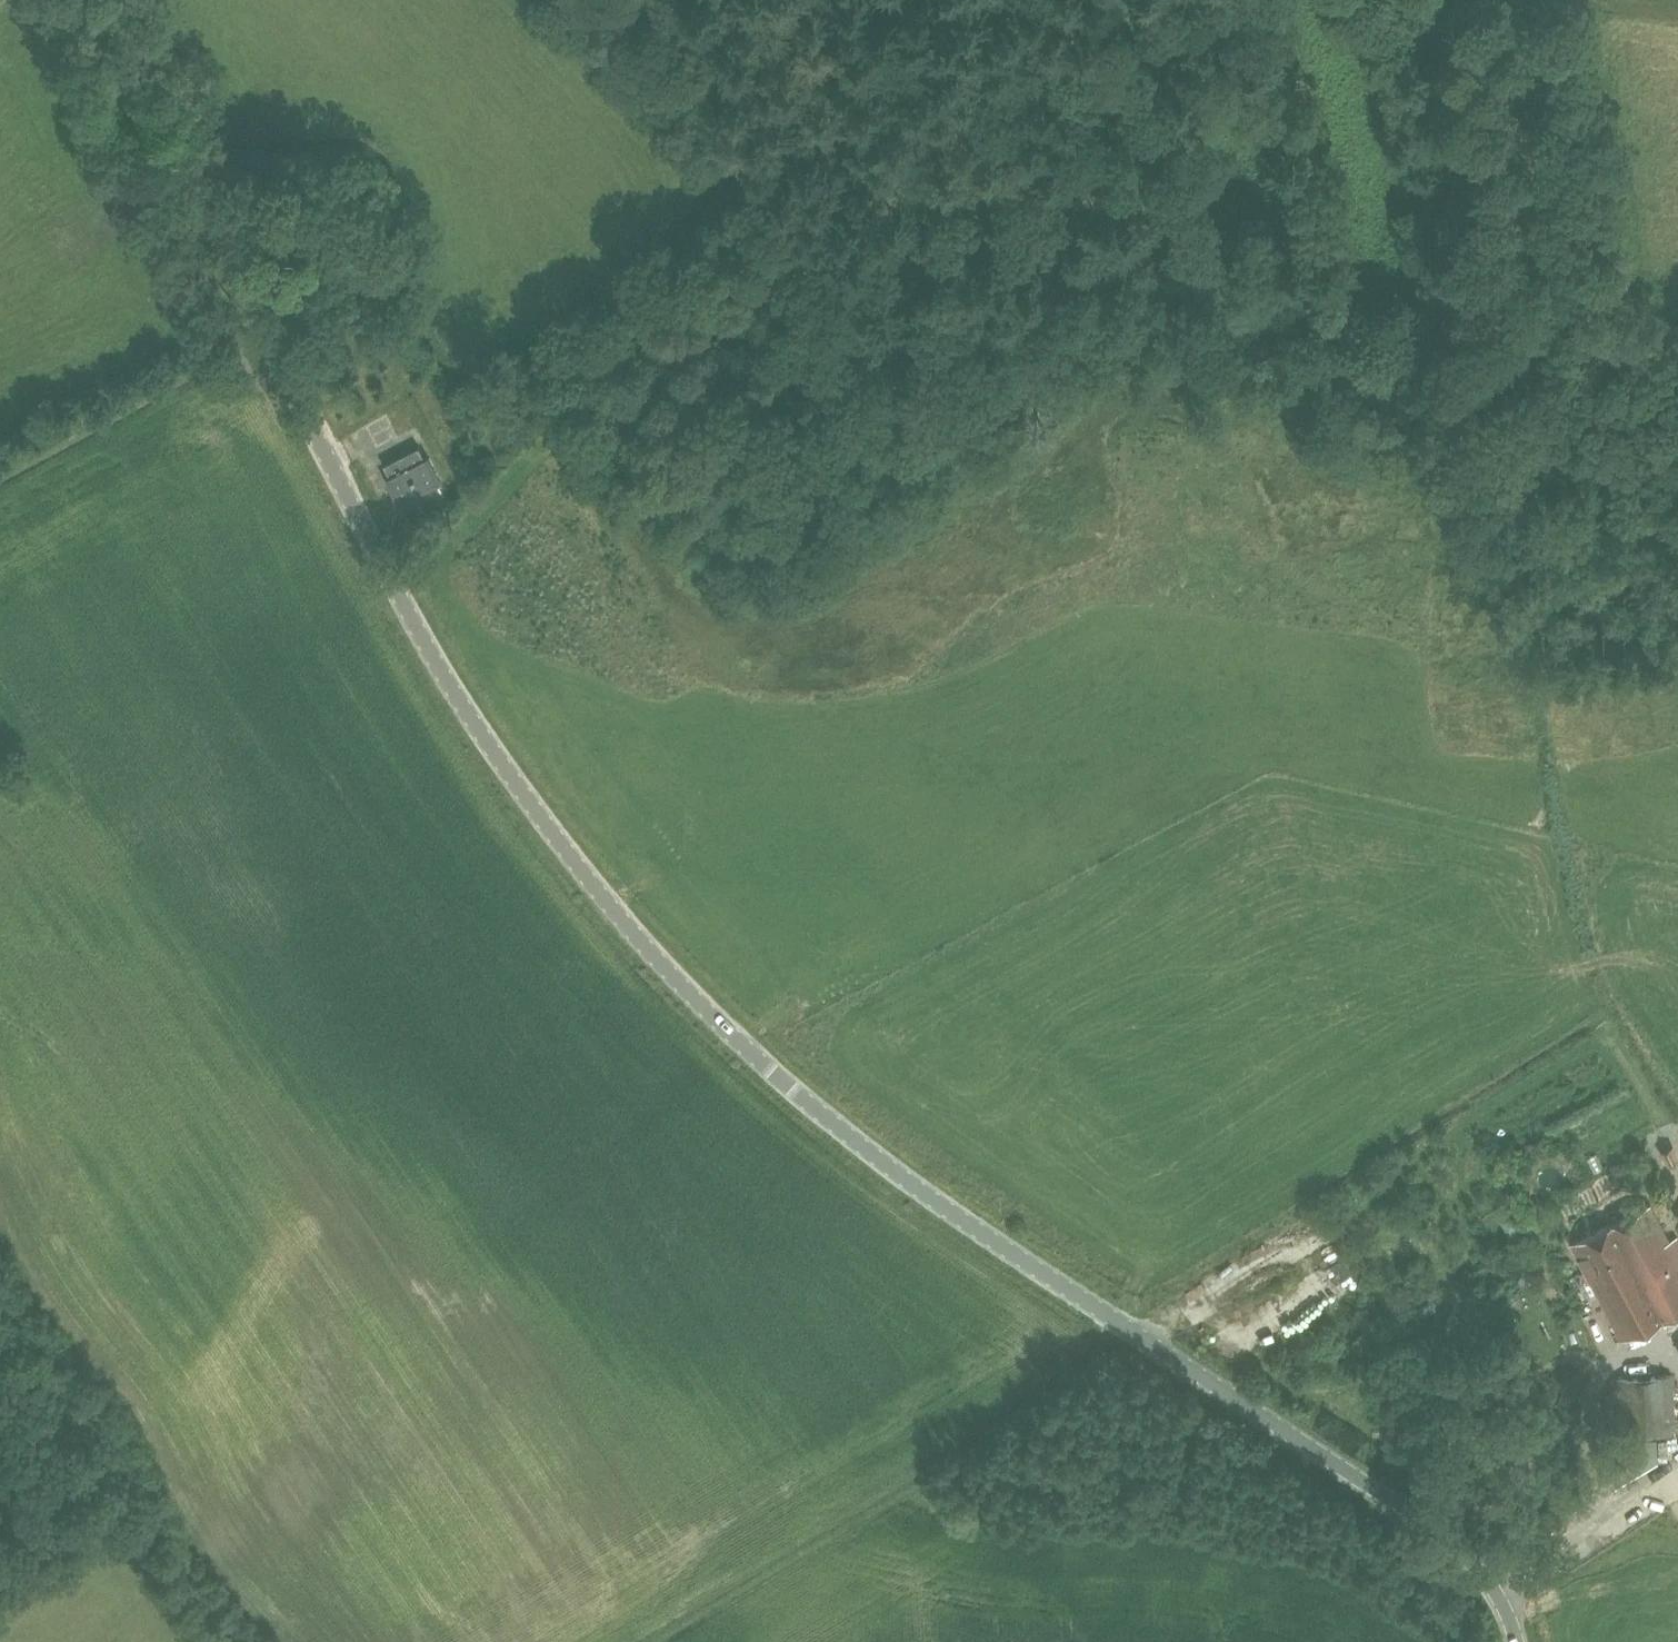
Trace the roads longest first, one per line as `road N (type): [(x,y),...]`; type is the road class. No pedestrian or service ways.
road 1 (unclassified): [(1519,1641),(1515,1600),(1494,1554),(1457,1516),(820,1085),(588,862),(456,667),(95,0)]

